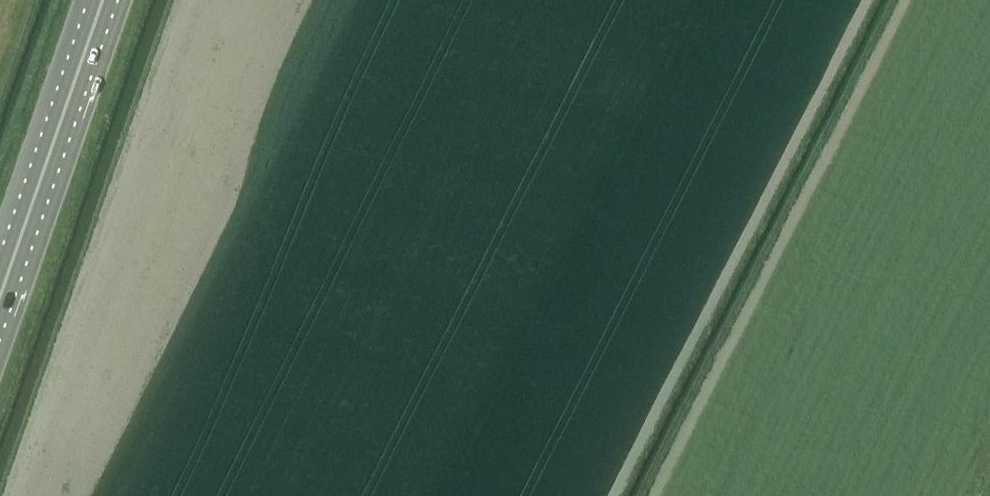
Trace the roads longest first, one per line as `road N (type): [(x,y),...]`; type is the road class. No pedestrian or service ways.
road 1 (trunk): [(0,297),(104,0)]

